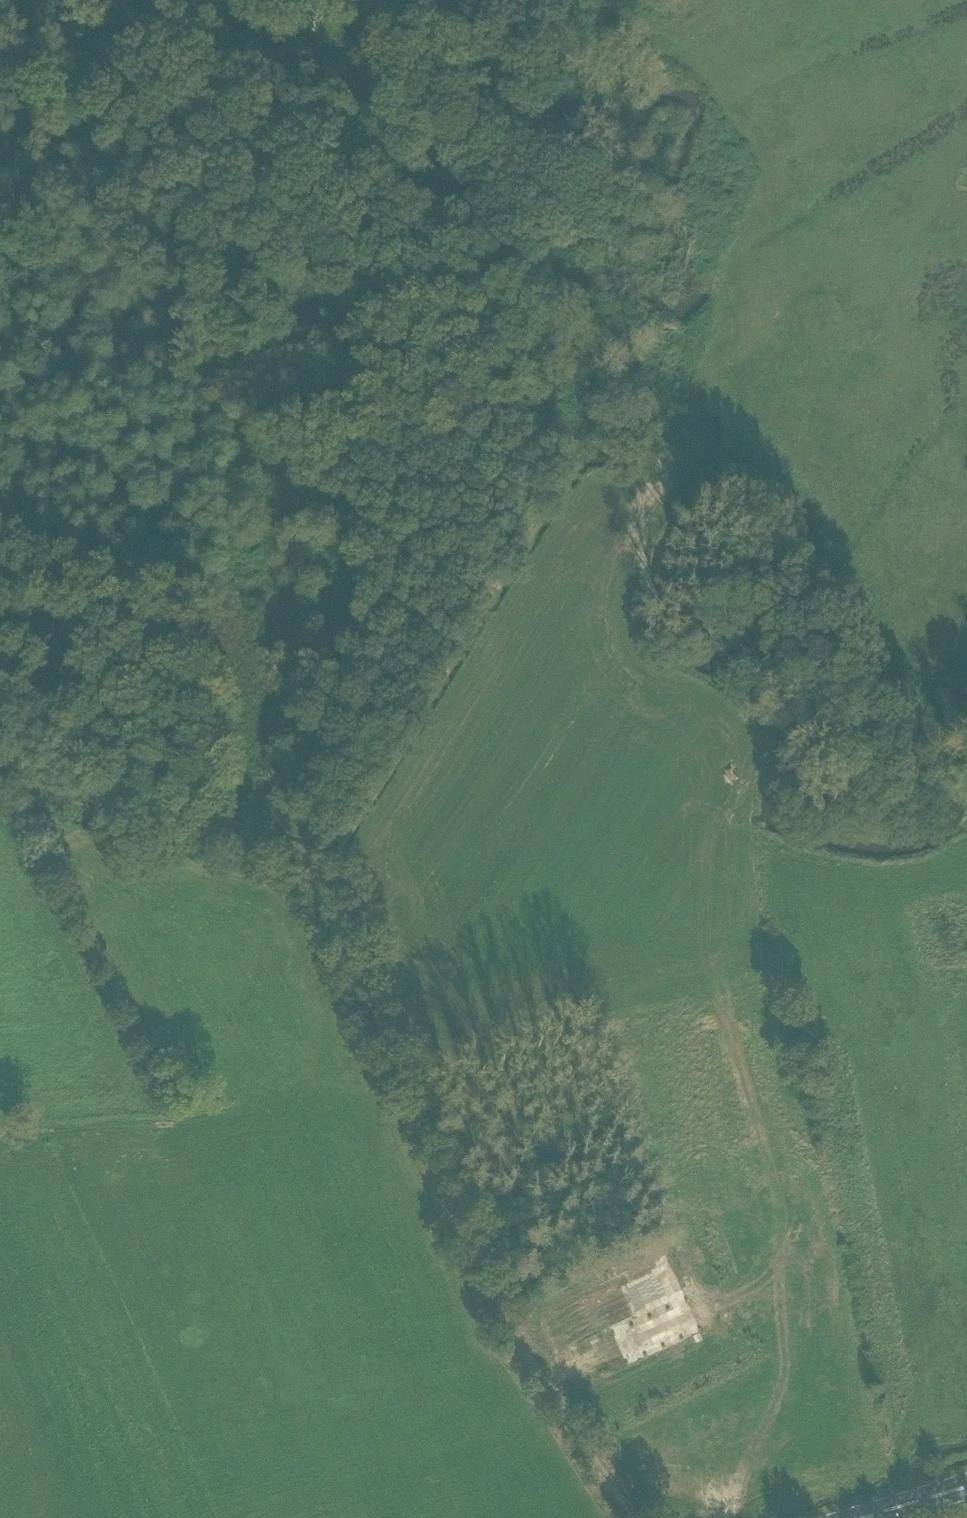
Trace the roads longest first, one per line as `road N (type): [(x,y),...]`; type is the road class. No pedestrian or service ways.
road 1 (track): [(0,781),(294,860),(334,898),(491,1304),(627,1517)]

